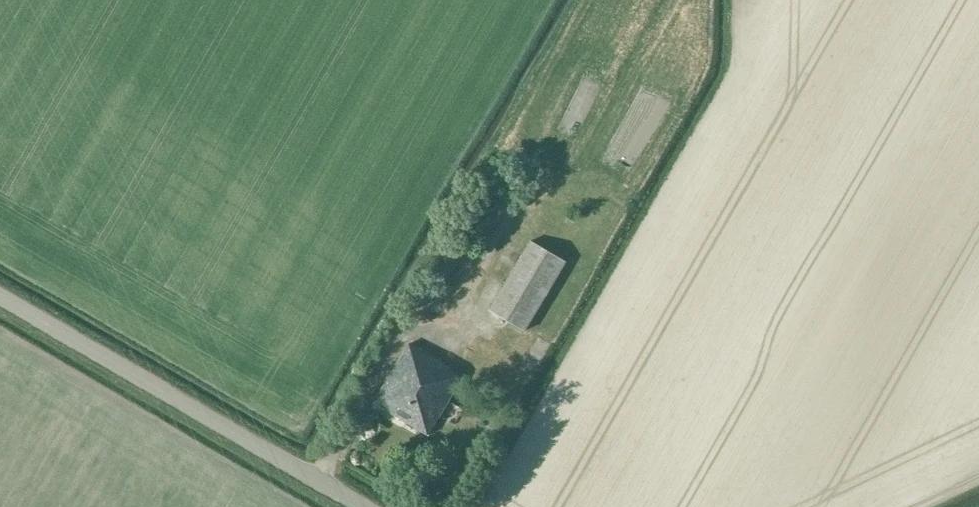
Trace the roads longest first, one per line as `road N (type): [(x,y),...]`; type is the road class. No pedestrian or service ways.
road 1 (unclassified): [(365,506),(0,299)]

